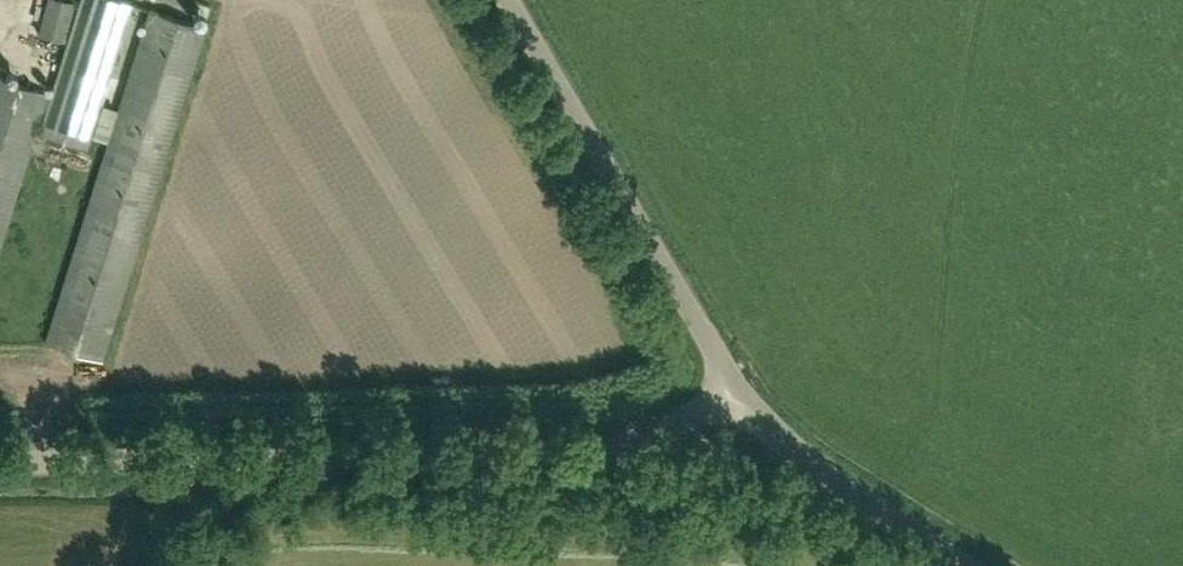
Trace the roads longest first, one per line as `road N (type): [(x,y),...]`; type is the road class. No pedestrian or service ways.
road 1 (unclassified): [(731,384),(649,437),(548,457),(0,460)]
road 2 (unclassified): [(731,384),(520,0)]
road 3 (unclassified): [(971,565),(776,438),(731,384)]

